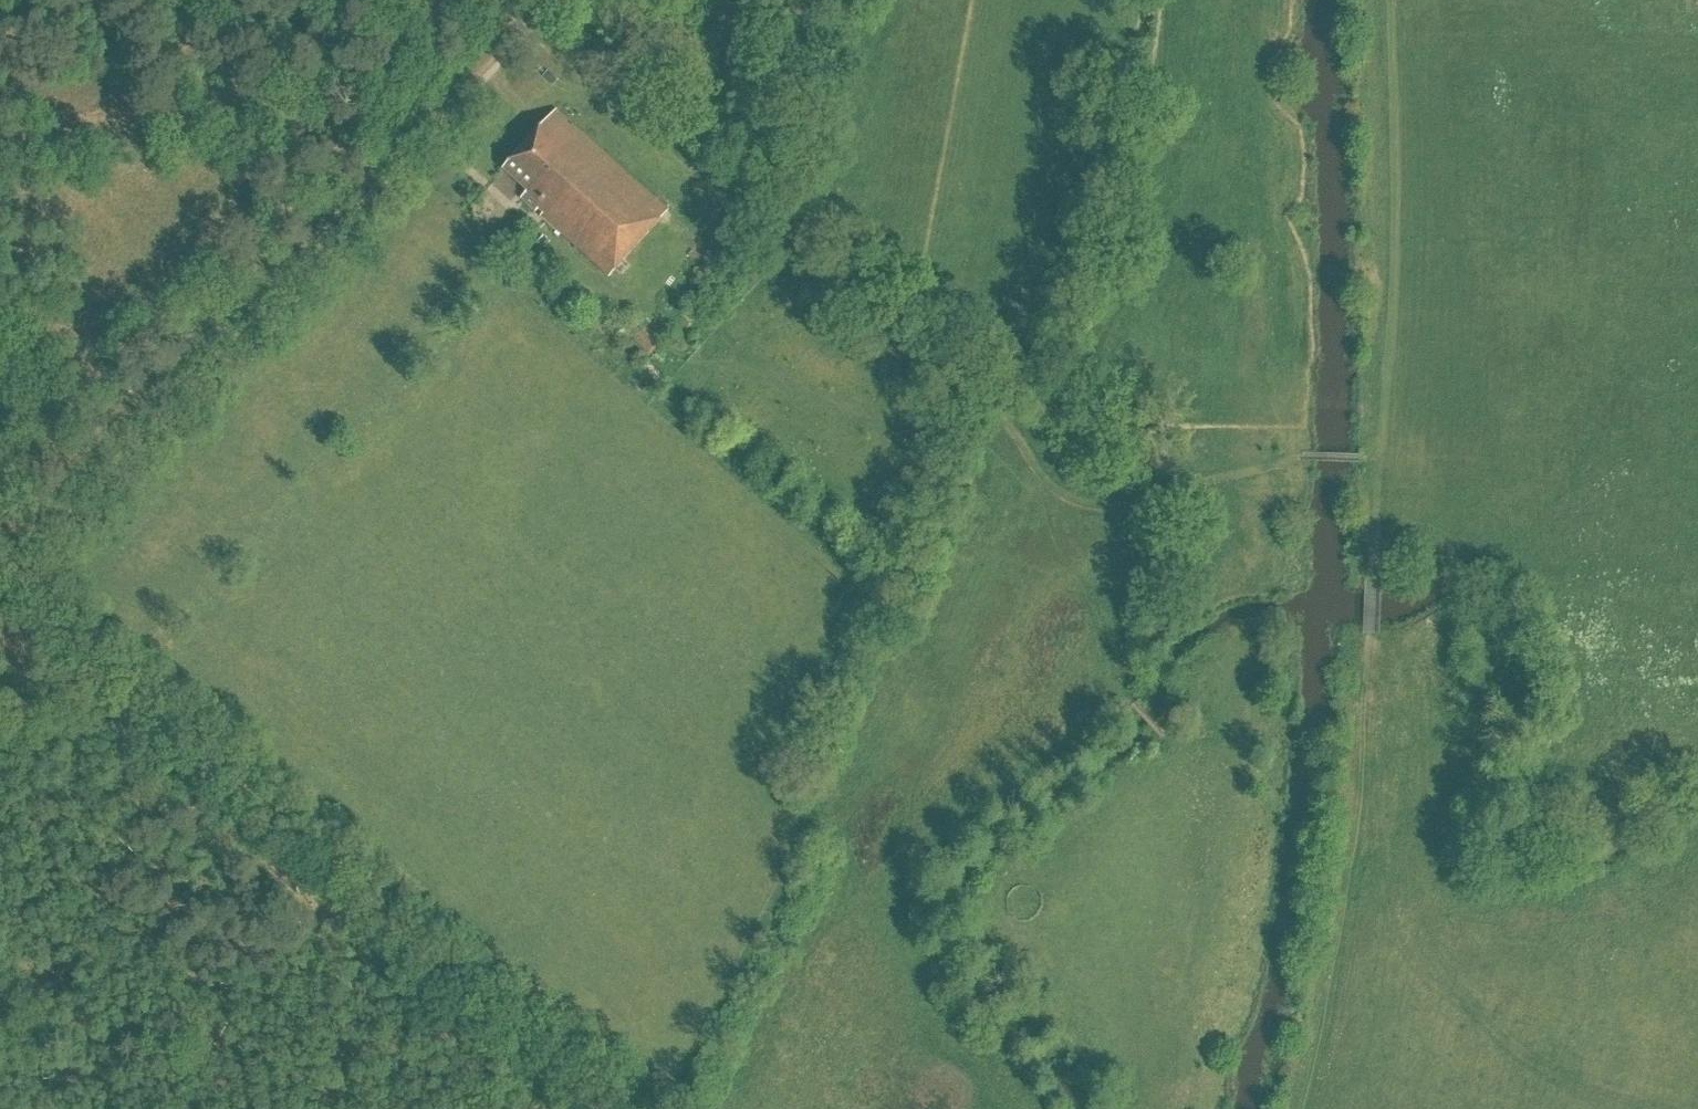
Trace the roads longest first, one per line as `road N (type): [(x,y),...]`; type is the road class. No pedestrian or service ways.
road 1 (track): [(0,571),(477,60)]
road 2 (track): [(0,145),(477,60)]

